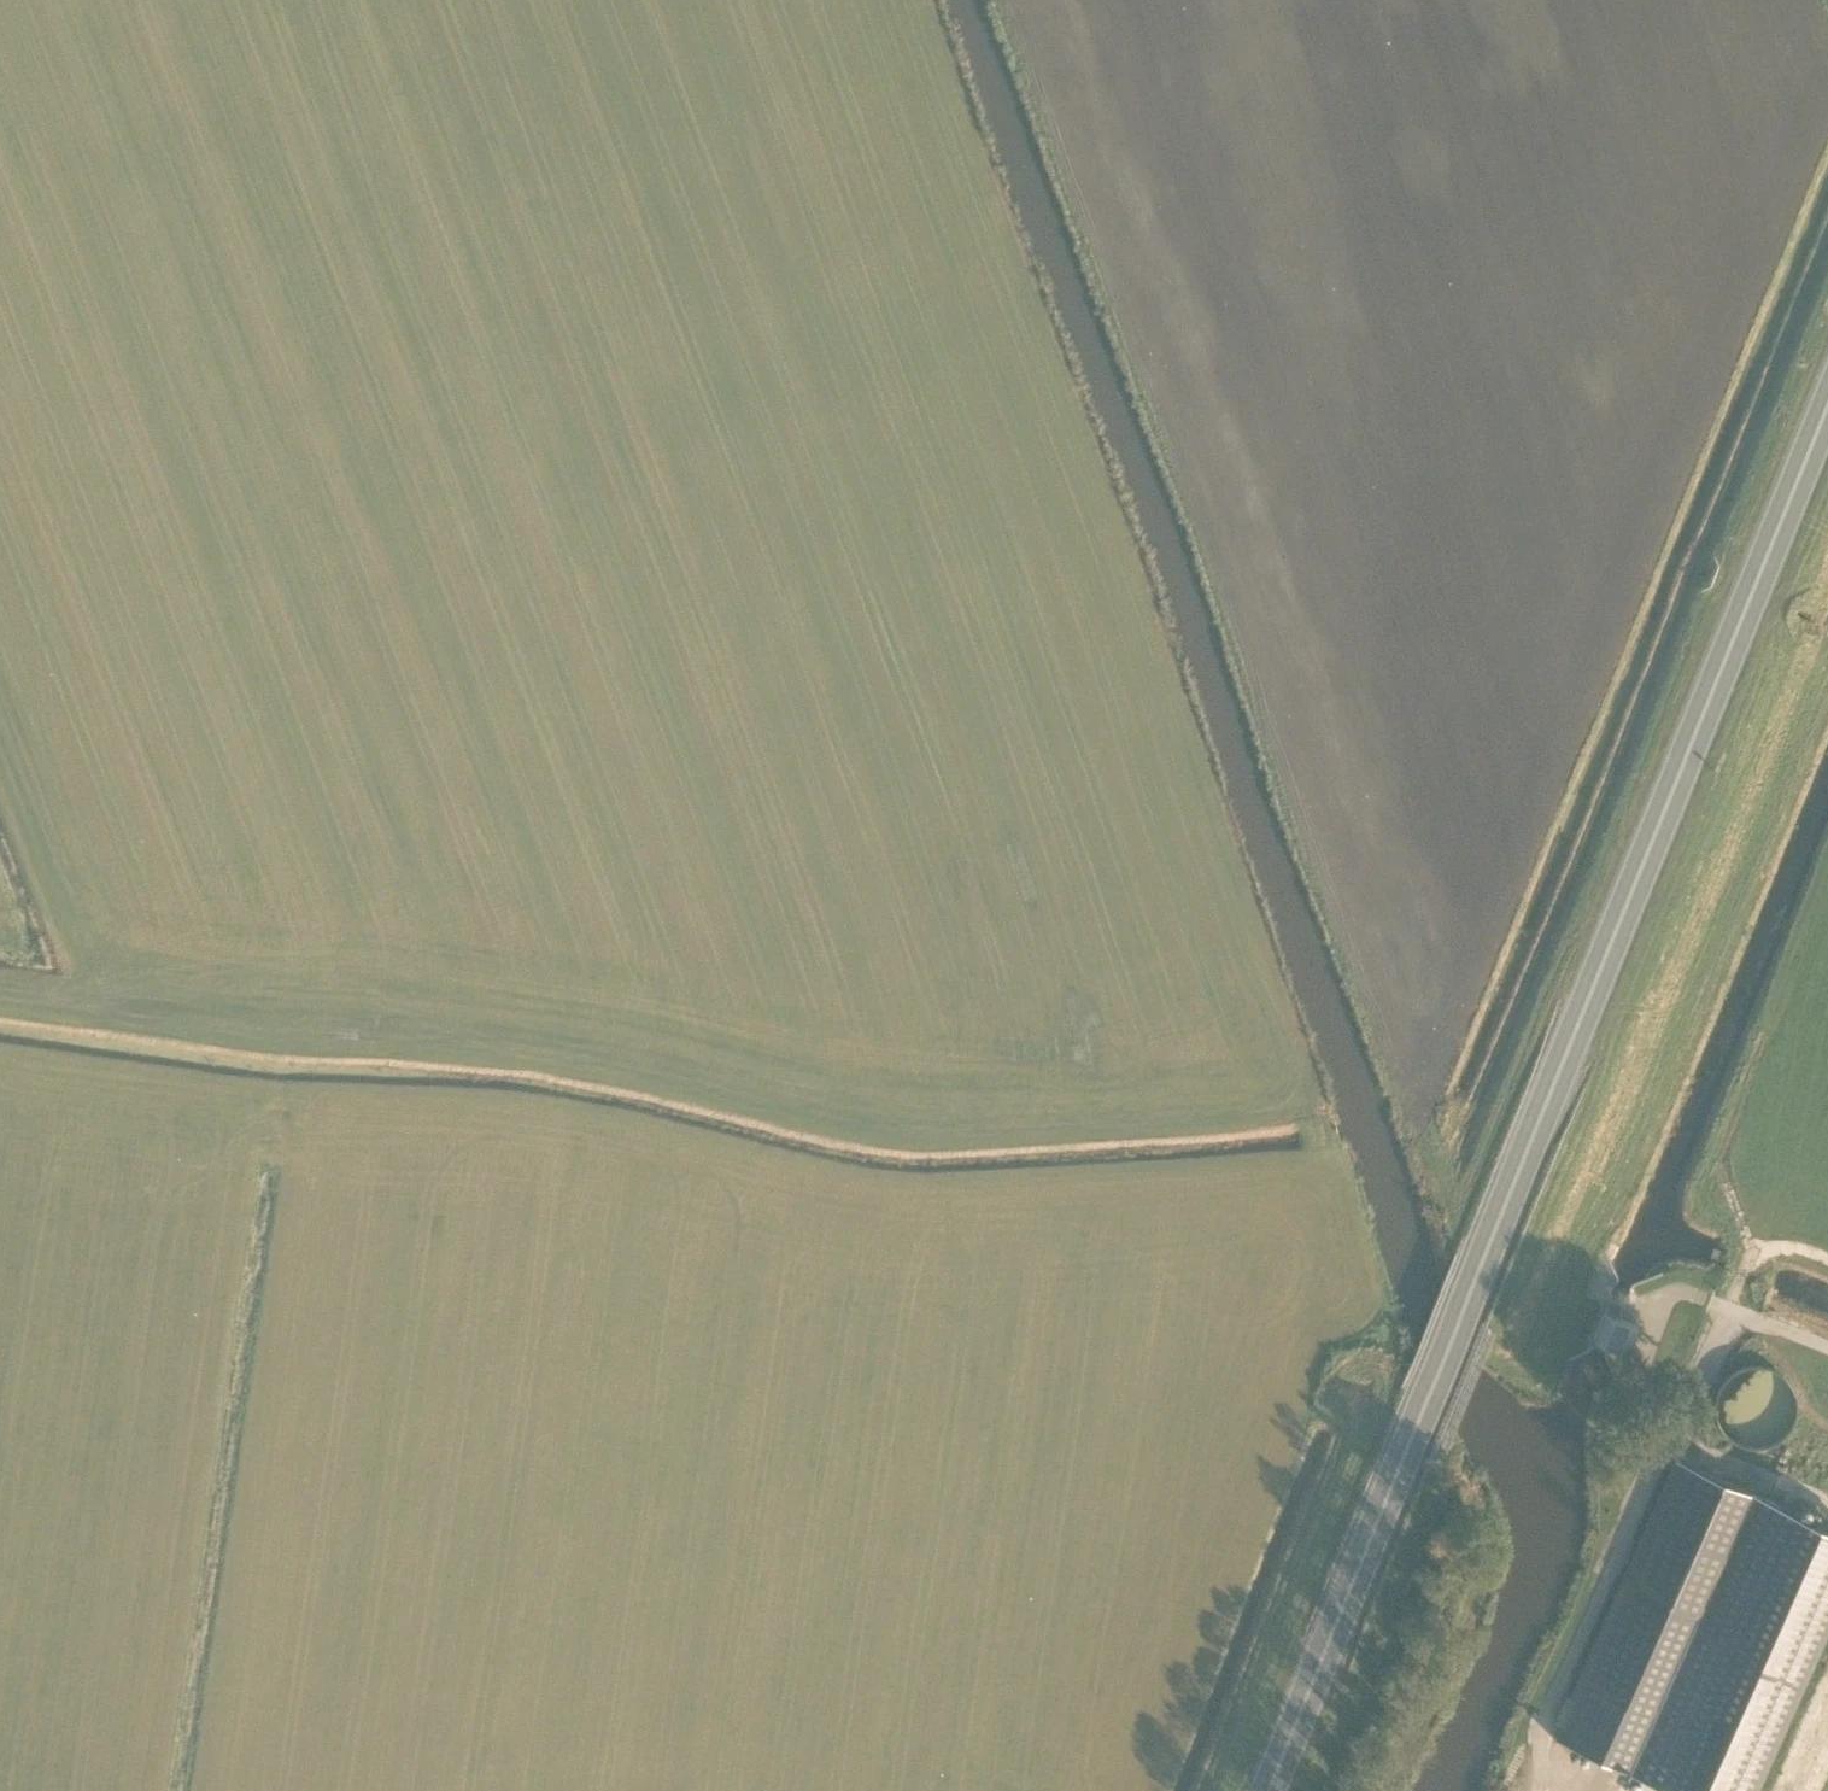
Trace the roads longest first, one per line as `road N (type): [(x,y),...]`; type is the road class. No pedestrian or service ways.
road 1 (trunk): [(1267,1790),(1827,403)]
road 2 (track): [(1764,1031),(1720,1160),(1755,1257)]
road 3 (track): [(1827,1259),(1767,1249),(1748,1265),(1729,1309)]

